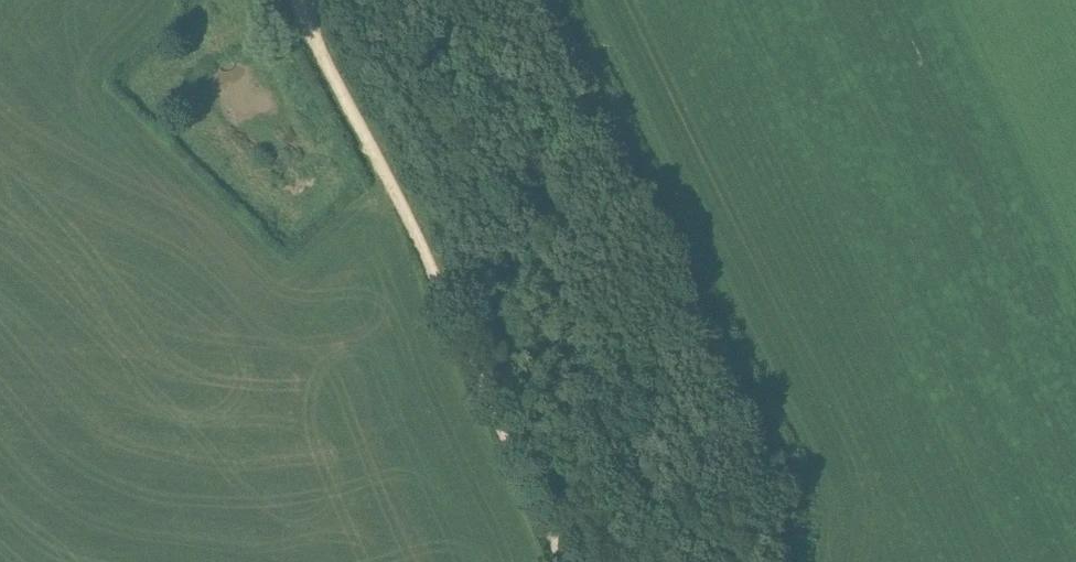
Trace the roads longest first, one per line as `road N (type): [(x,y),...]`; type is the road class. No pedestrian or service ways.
road 1 (track): [(304,18),(562,561)]

